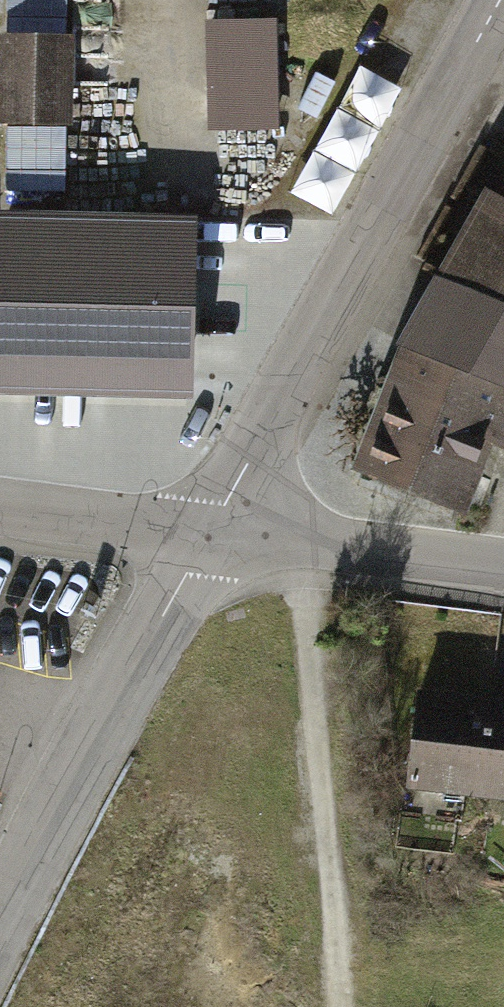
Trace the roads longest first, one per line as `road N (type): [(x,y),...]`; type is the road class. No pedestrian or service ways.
road 1 (residential): [(213,533),(500,0)]
road 2 (residential): [(0,924),(103,709),(213,533)]
road 3 (residential): [(213,533),(503,572)]
road 4 (residential): [(0,507),(213,533)]

